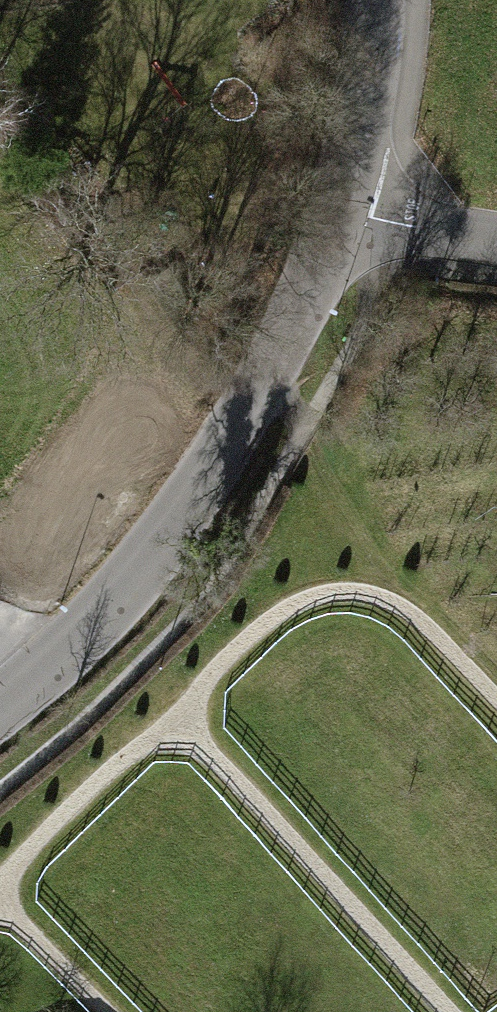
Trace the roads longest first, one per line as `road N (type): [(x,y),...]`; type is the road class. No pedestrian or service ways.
road 1 (residential): [(0,705),(68,649),(173,524),(268,374),(351,212)]
road 2 (residential): [(351,212),(373,0)]
road 3 (residential): [(351,212),(496,237)]

